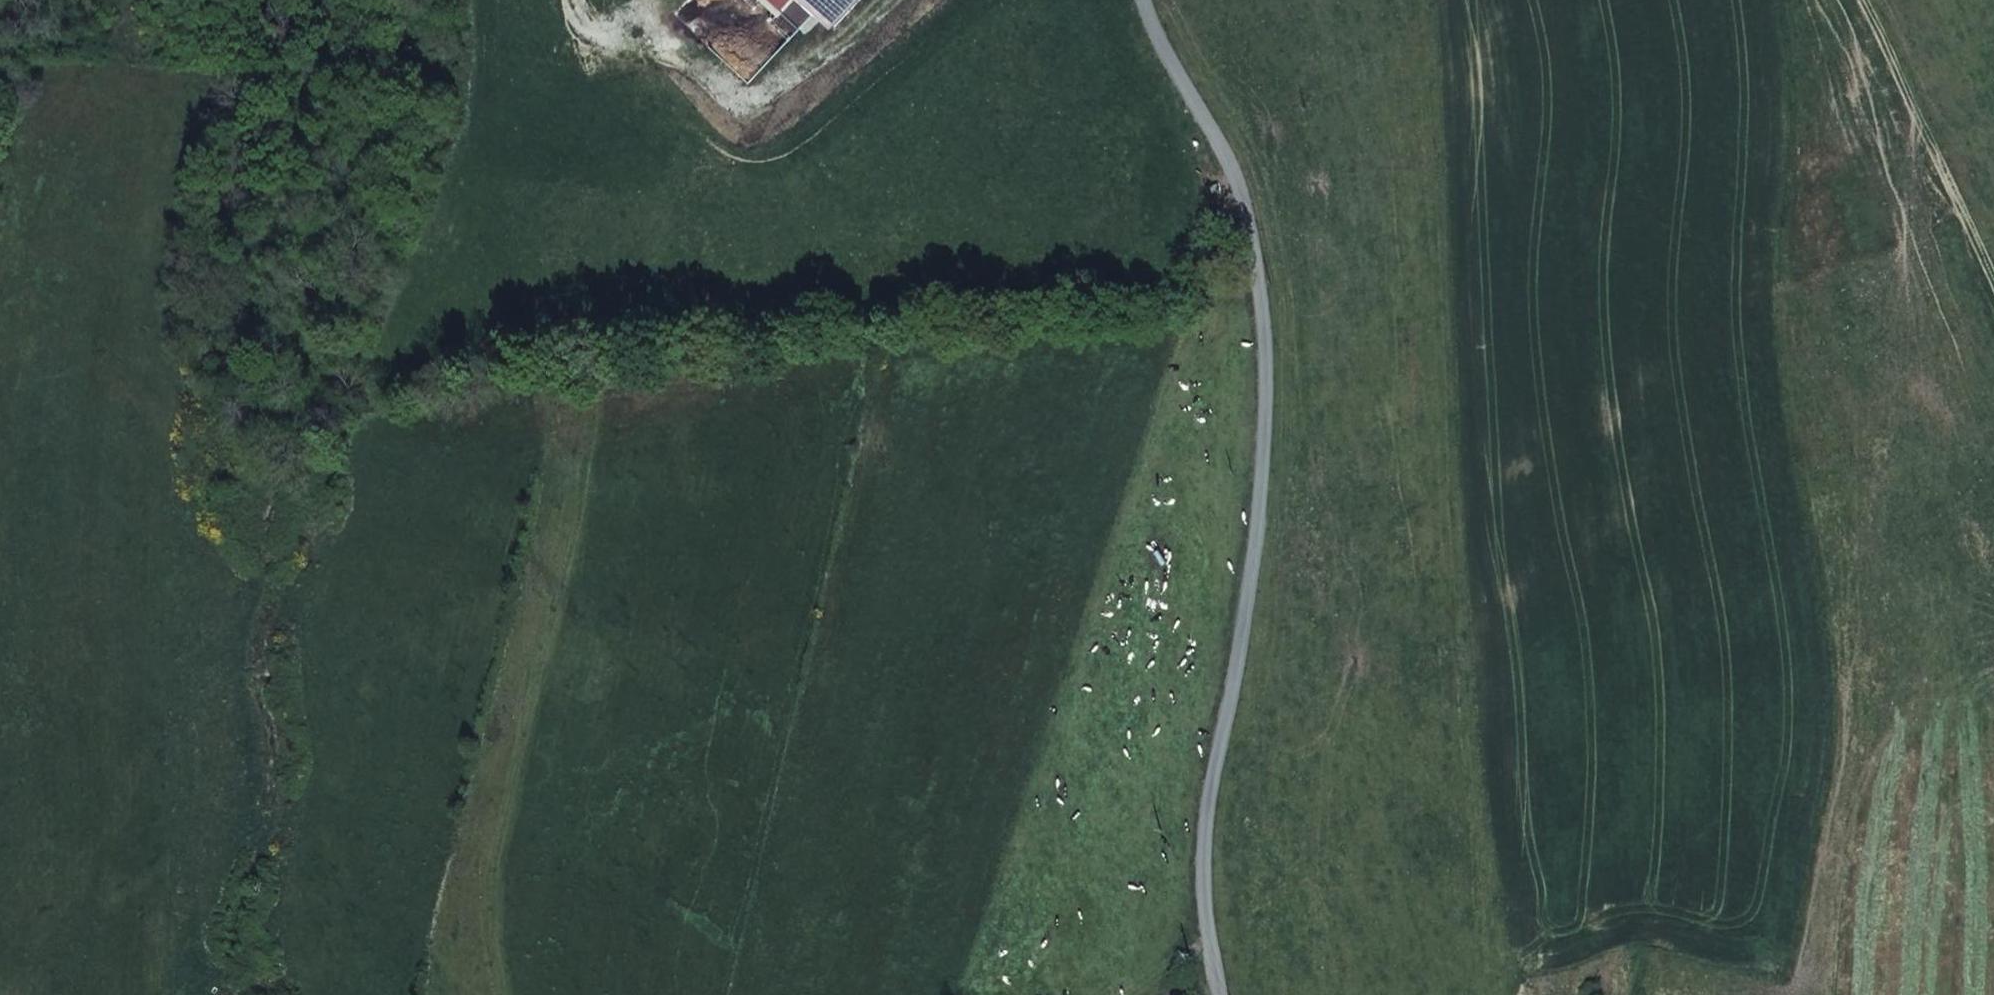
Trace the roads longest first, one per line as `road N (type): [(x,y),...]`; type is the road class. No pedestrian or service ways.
road 1 (unclassified): [(1146,0),(1235,172),(1265,336),(1264,482),(1205,842),(1206,906),(1220,994)]
road 2 (track): [(1865,0),(1993,278)]

